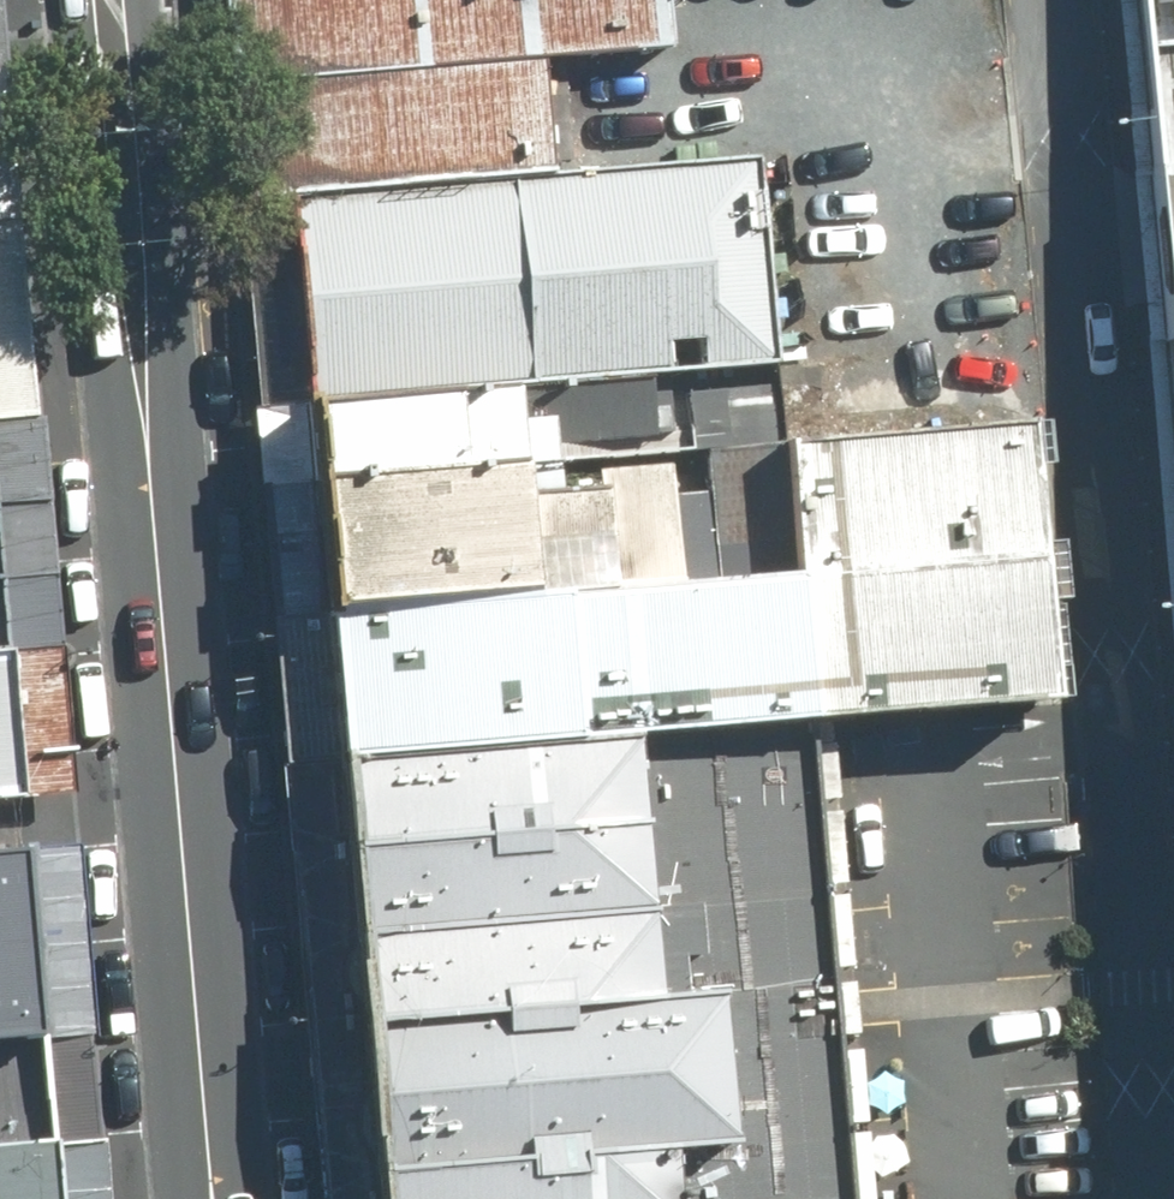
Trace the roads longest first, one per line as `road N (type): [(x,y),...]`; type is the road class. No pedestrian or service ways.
road 1 (unclassified): [(1156,1198),(1053,0)]
road 2 (tertiary): [(148,463),(212,1198)]
road 3 (tertiary): [(148,463),(88,197),(72,0)]
road 4 (tertiary): [(145,0),(165,200),(148,463)]

